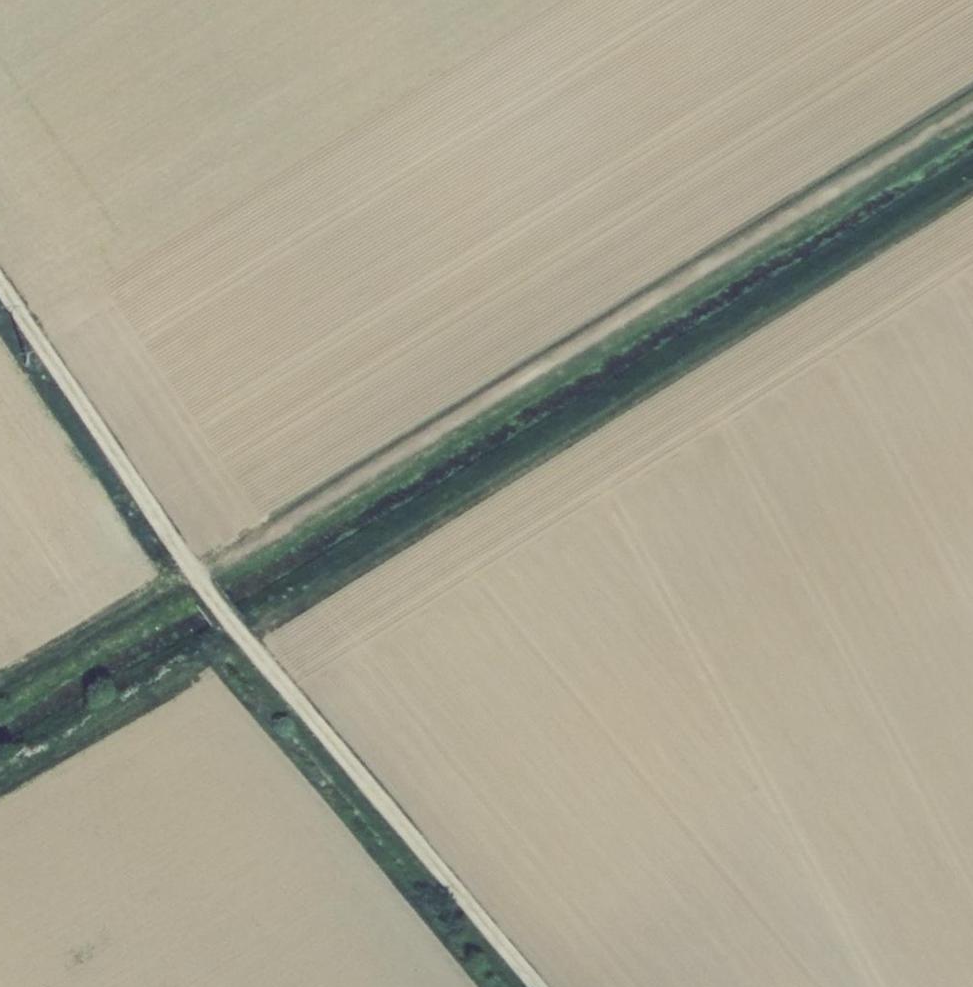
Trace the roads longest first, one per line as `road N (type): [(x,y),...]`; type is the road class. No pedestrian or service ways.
road 1 (unclassified): [(242,636),(534,986)]
road 2 (track): [(0,287),(242,636)]

